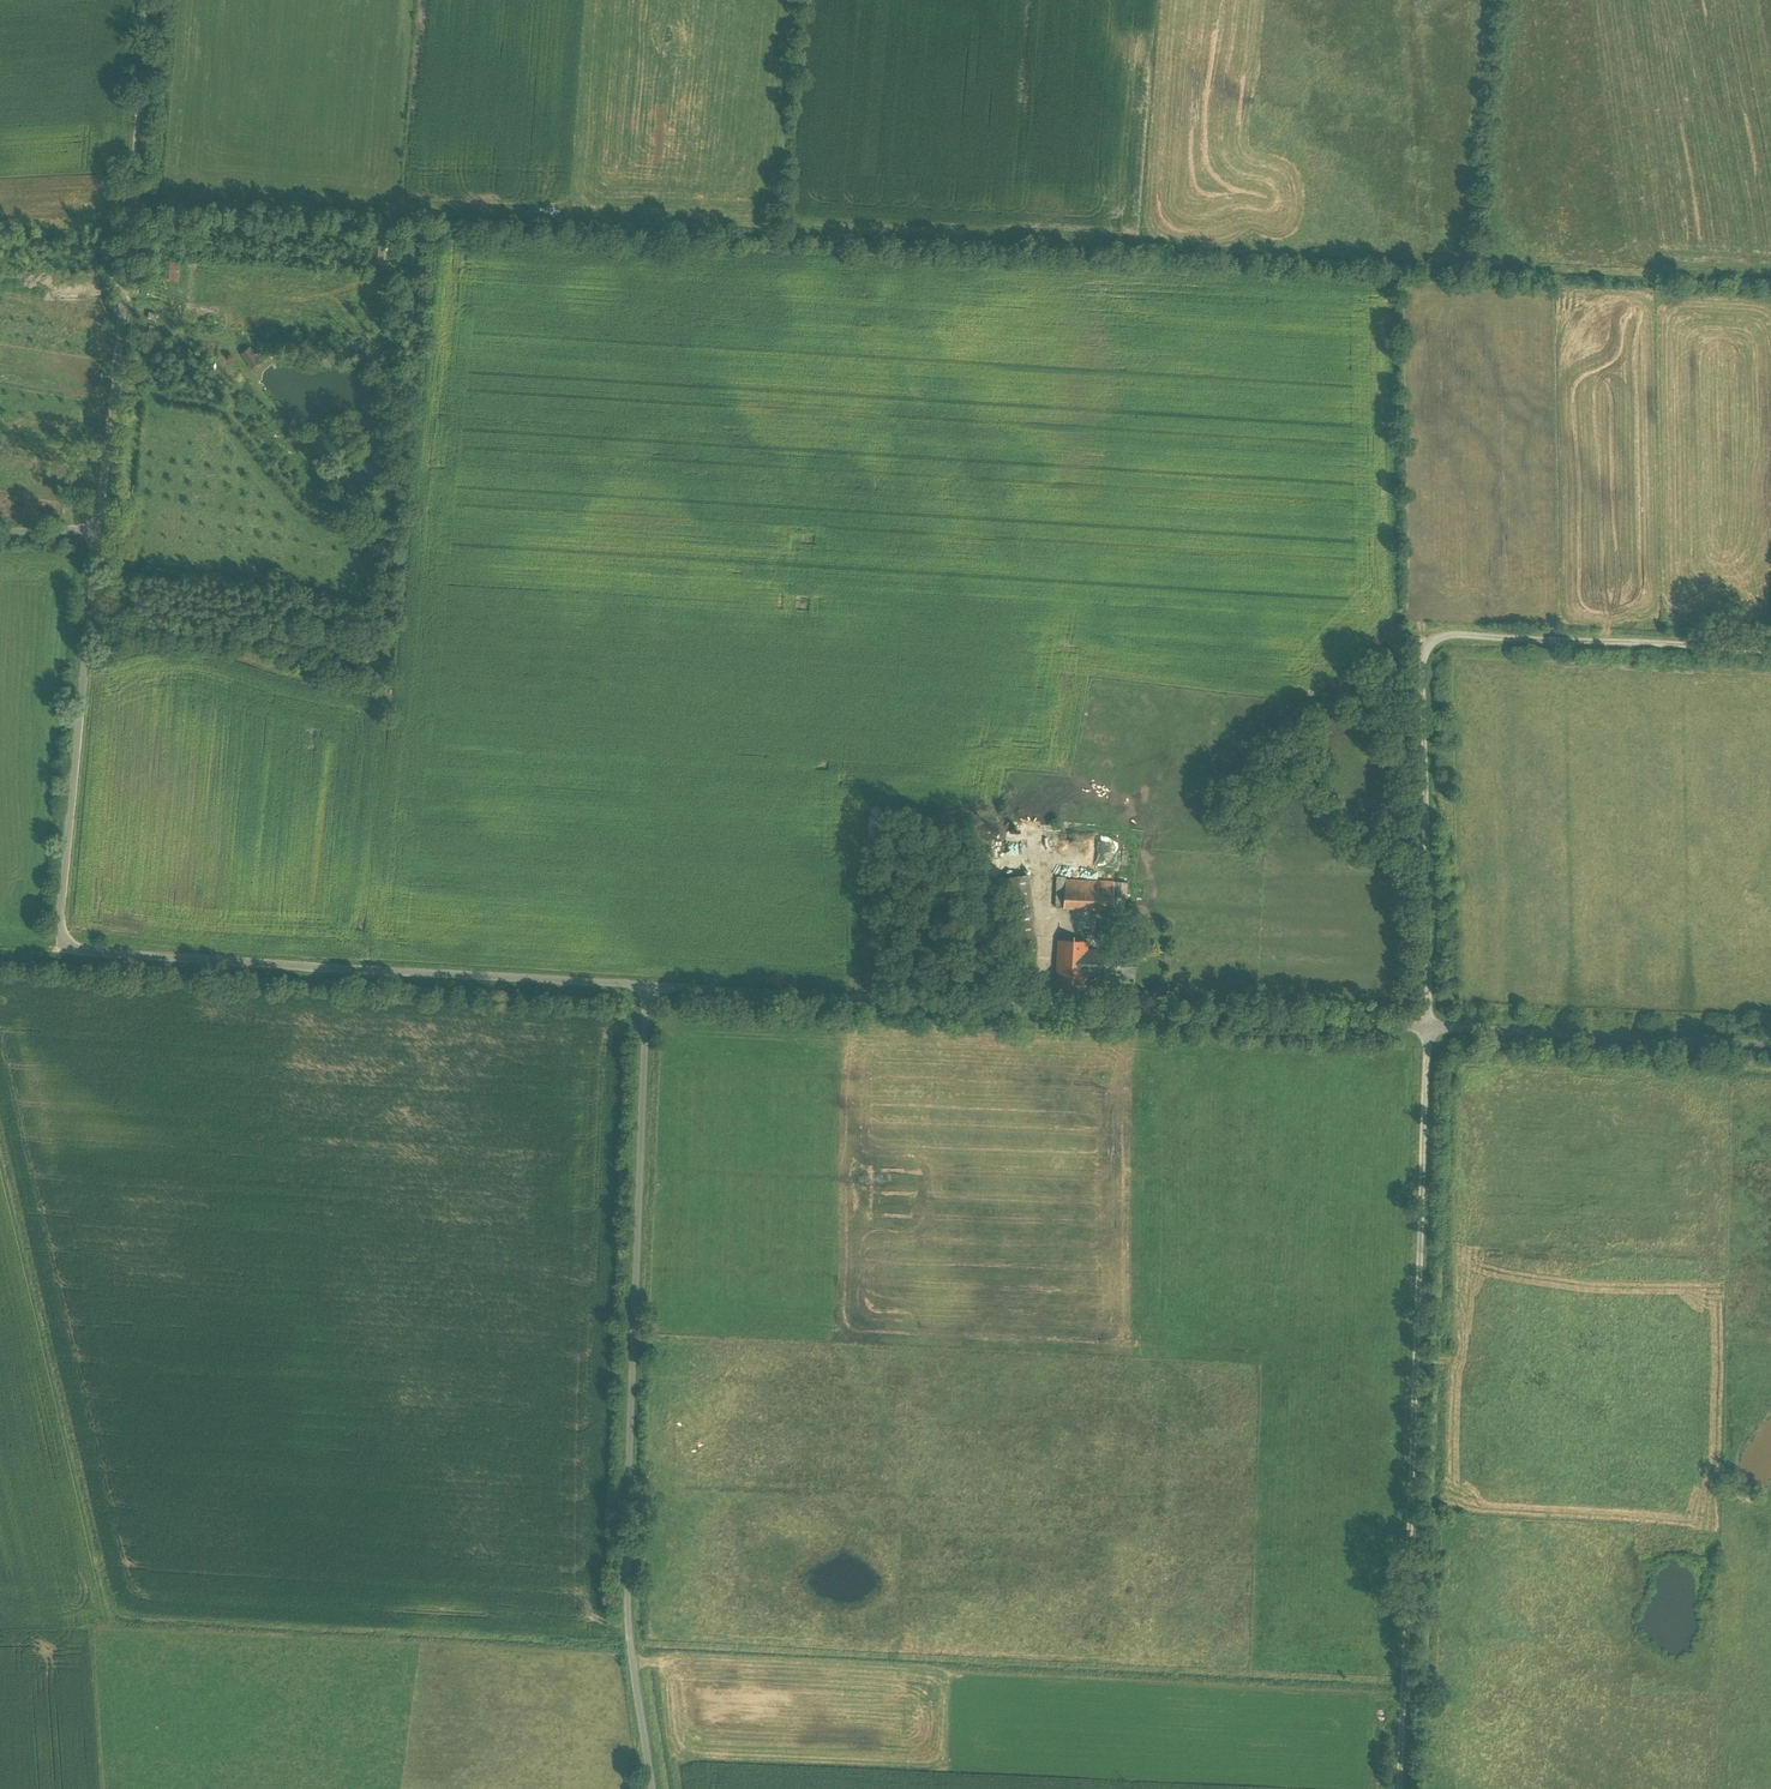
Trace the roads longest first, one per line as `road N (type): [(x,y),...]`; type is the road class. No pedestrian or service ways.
road 1 (track): [(1400,1788),(1427,1026),(1420,656),(1430,641),(1453,636),(1770,650)]
road 2 (unclassified): [(1770,1043),(650,986)]
road 3 (unclassified): [(650,986),(74,949),(62,918),(94,530)]
road 4 (unclassified): [(650,986),(628,1563),(652,1788)]
road 5 (unclassified): [(94,530),(148,0)]

